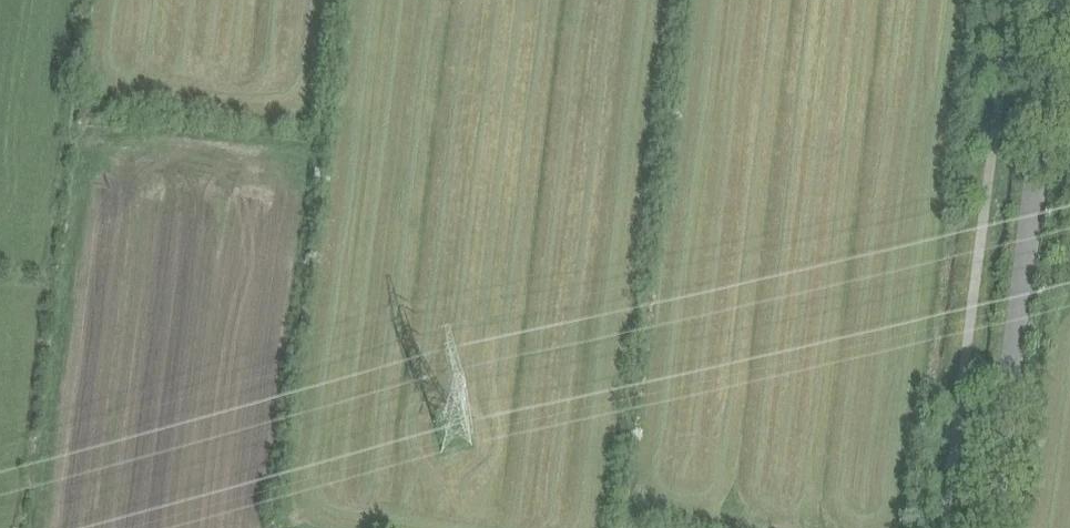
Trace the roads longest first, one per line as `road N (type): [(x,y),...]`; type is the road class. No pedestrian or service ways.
road 1 (tertiary): [(992,527),(1060,0)]

